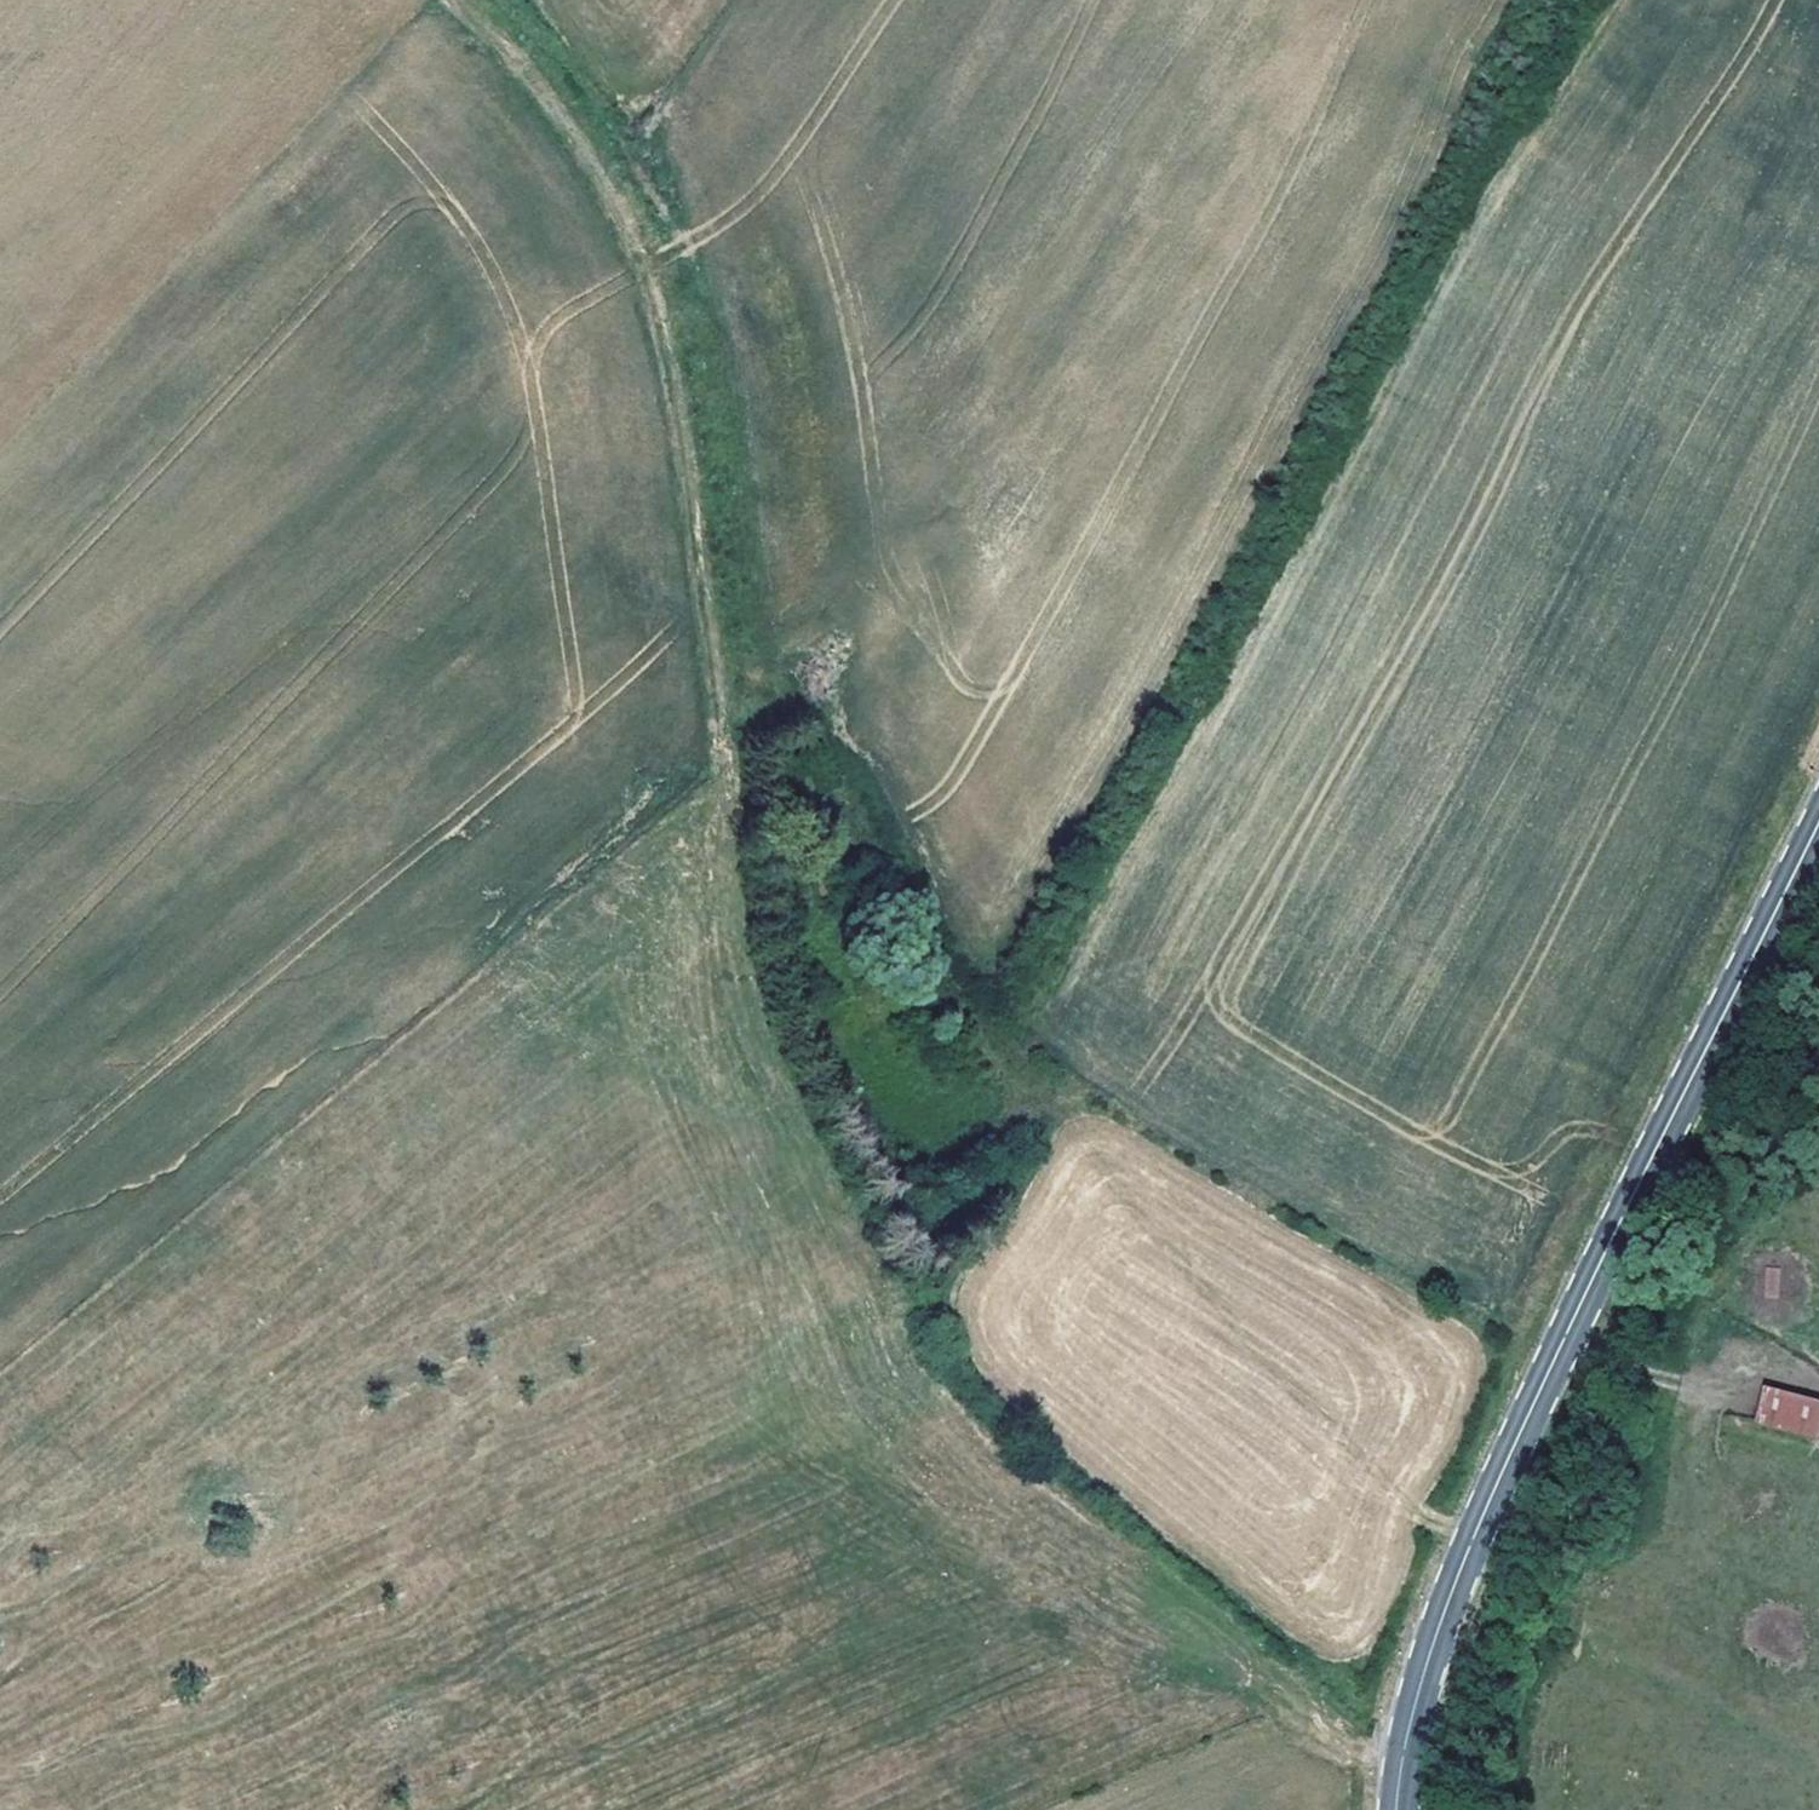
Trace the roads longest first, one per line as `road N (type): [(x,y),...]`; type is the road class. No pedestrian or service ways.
road 1 (secondary): [(1818,828),(1491,1507),(1414,1724),(1405,1809)]

